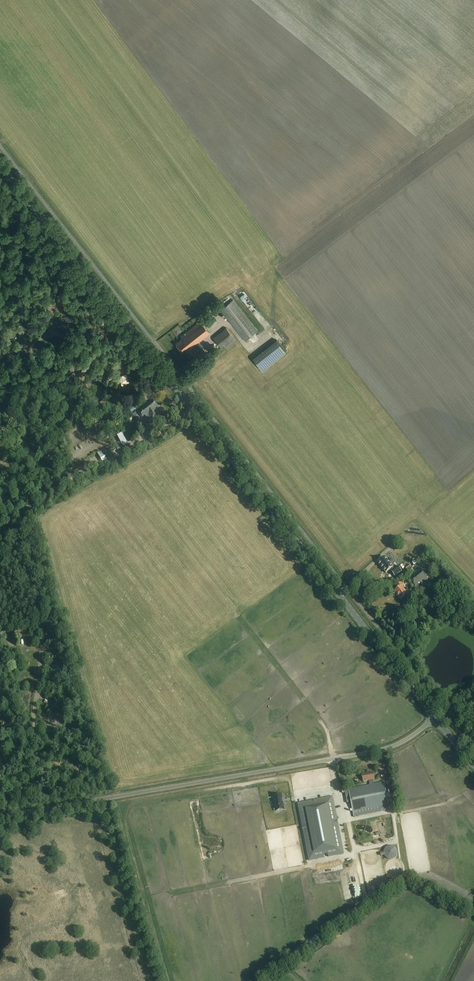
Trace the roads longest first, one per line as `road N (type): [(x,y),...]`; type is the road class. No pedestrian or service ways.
road 1 (secondary): [(436,718),(0,162)]
road 2 (tertiary): [(0,817),(383,749),(436,718)]
road 3 (track): [(294,798),(285,779),(134,802),(127,828),(169,980)]
road 4 (track): [(255,980),(369,905),(355,856)]

